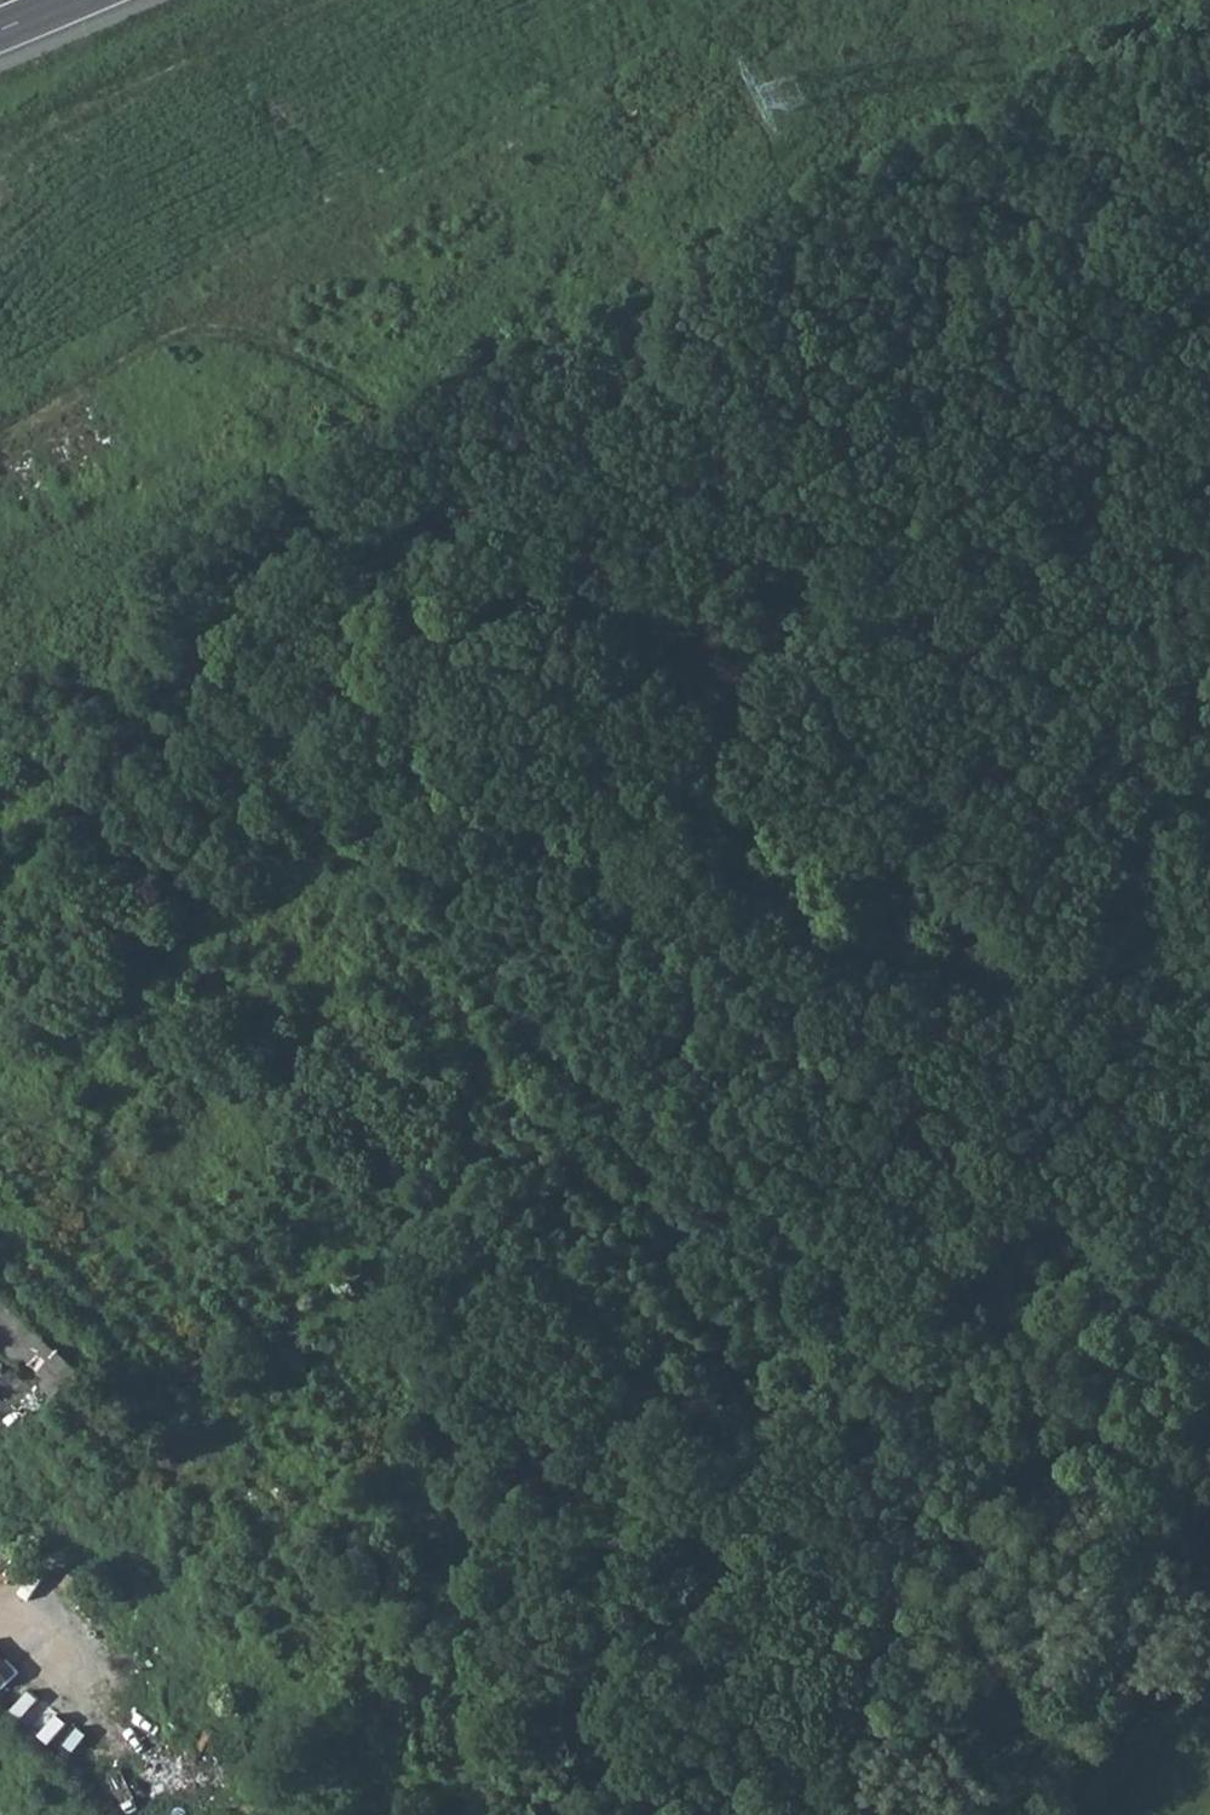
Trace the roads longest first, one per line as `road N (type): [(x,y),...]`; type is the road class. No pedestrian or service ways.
road 1 (track): [(314,0),(0,150)]

